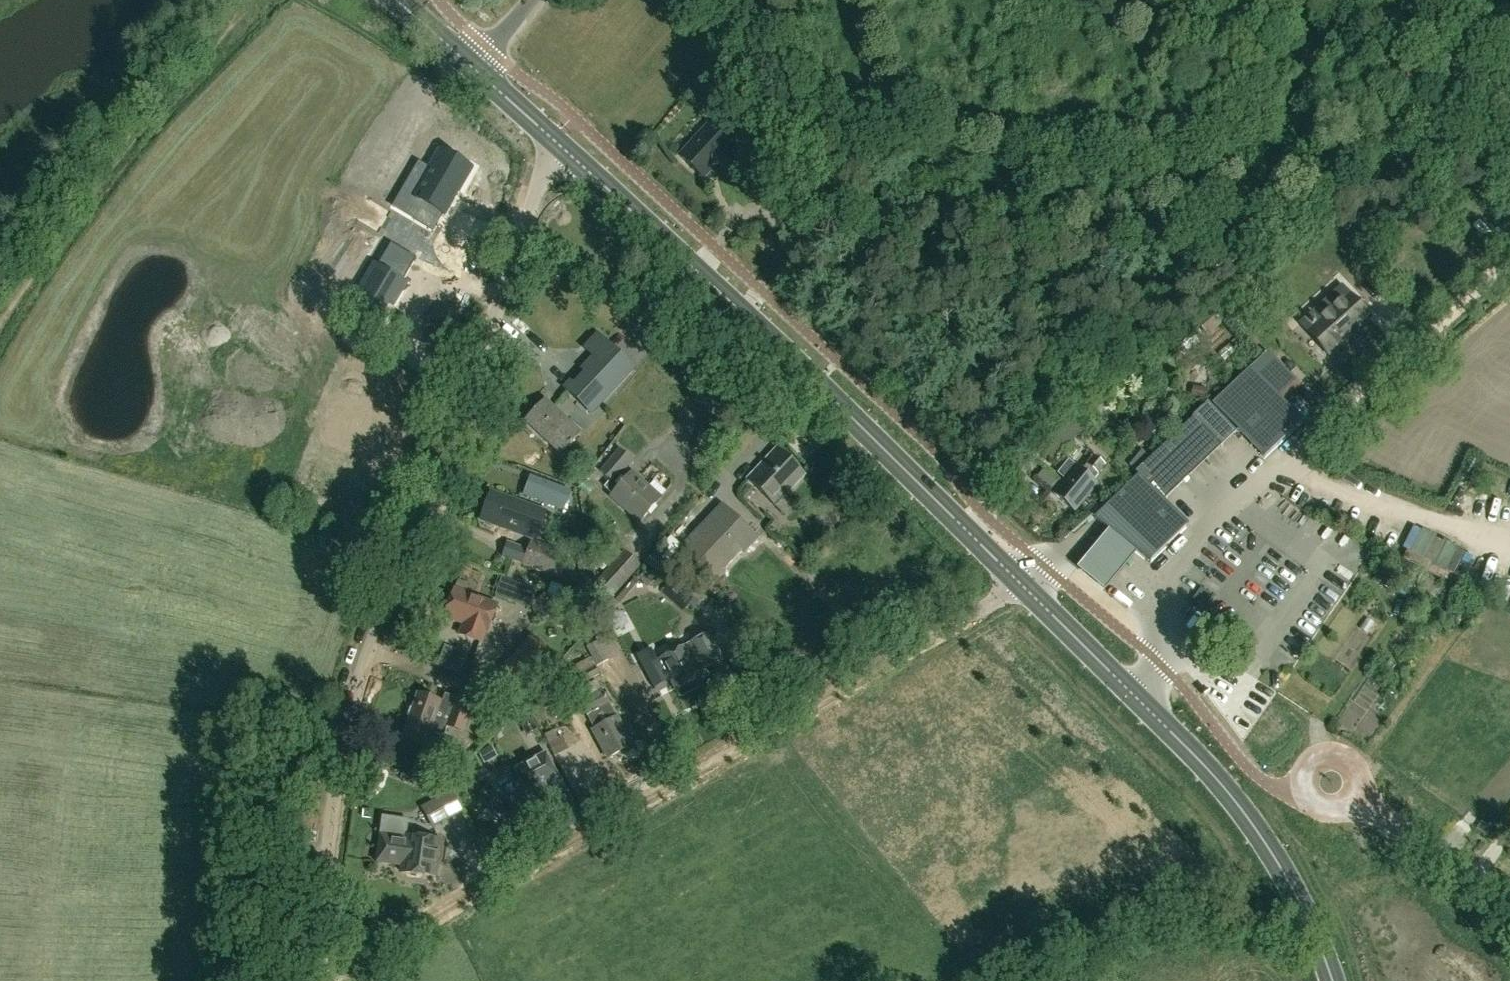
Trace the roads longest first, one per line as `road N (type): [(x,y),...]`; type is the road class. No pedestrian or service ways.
road 1 (residential): [(312,980),(353,700),(556,141)]
road 2 (residential): [(323,980),(1022,585)]
road 3 (primary): [(1022,585),(556,141)]
road 4 (primary): [(1332,980),(1305,914),(1247,817),(1022,585)]
road 5 (track): [(1509,257),(1315,434)]
road 6 (residential): [(1509,904),(1354,799)]
road 7 (track): [(1370,0),(1509,100)]

